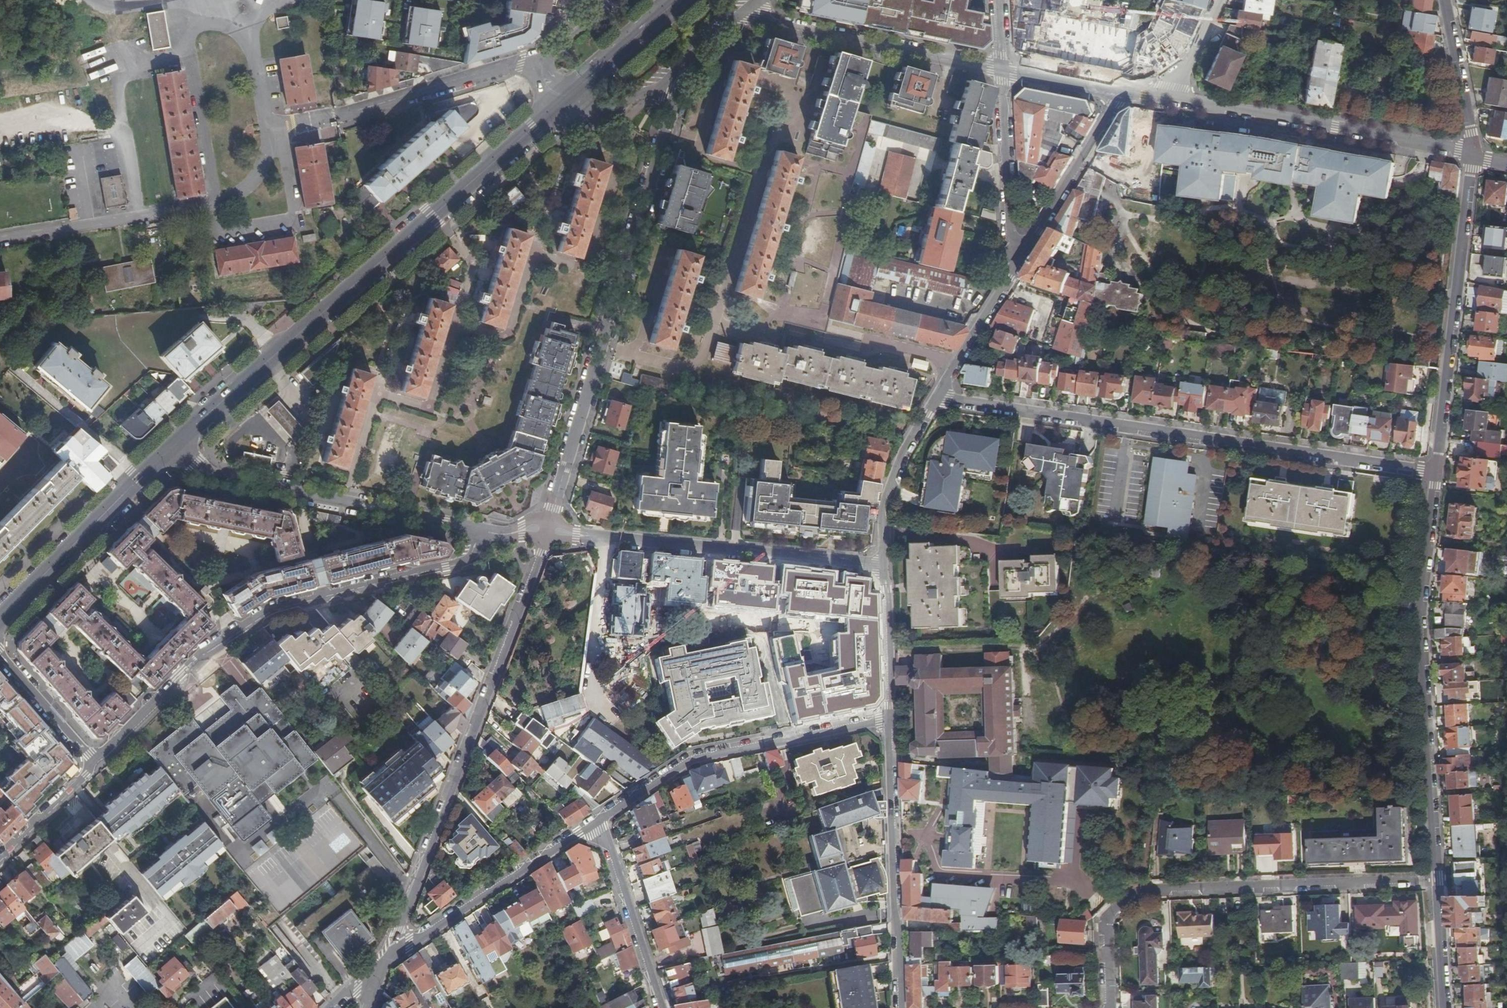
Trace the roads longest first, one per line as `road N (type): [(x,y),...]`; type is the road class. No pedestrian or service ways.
road 1 (residential): [(1434,473),(1419,616),(1445,1007)]
road 2 (primary): [(173,443),(562,102)]
road 3 (residential): [(939,395),(1434,473)]
road 4 (unclassified): [(675,76),(548,531)]
road 5 (residential): [(97,764),(202,653),(269,610),(460,567),(482,531)]
road 6 (unclassified): [(548,531),(414,896),(383,957)]
road 7 (residential): [(1409,880),(1133,893),(1108,918),(1108,1007)]
road 8 (residential): [(886,569),(548,531)]
road 9 (residential): [(482,531),(211,477),(173,443)]
road 10 (residential): [(1471,155),(1434,473)]
road 11 (residential): [(596,821),(688,758),(891,717)]
road 12 (residential): [(1471,155),(1166,97)]
road 13 (residential): [(900,1007),(891,717)]
road 14 (residential): [(1001,69),(743,12)]
road 15 (residential): [(383,957),(596,821)]
road 16 (residential): [(1012,276),(1119,92)]
road 17 (residential): [(541,60),(336,116)]
road 18 (residential): [(1001,69),(1012,276)]
road 19 (primary): [(0,619),(137,477)]
road 20 (residential): [(596,821),(657,1007)]
road 21 (residential): [(886,569),(885,505),(939,395)]
road 22 (residential): [(137,477),(16,370)]
road 23 (residential): [(1444,0),(1471,155)]
road 24 (primary): [(562,102),(676,0)]
road 25 (residential): [(0,652),(97,764)]
road 26 (residential): [(891,717),(886,569)]
road 27 (residential): [(0,861),(97,764)]
road 28 (unclassified): [(562,102),(580,121),(608,119),(675,76)]
road 29 (residential): [(1119,92),(1001,69)]

